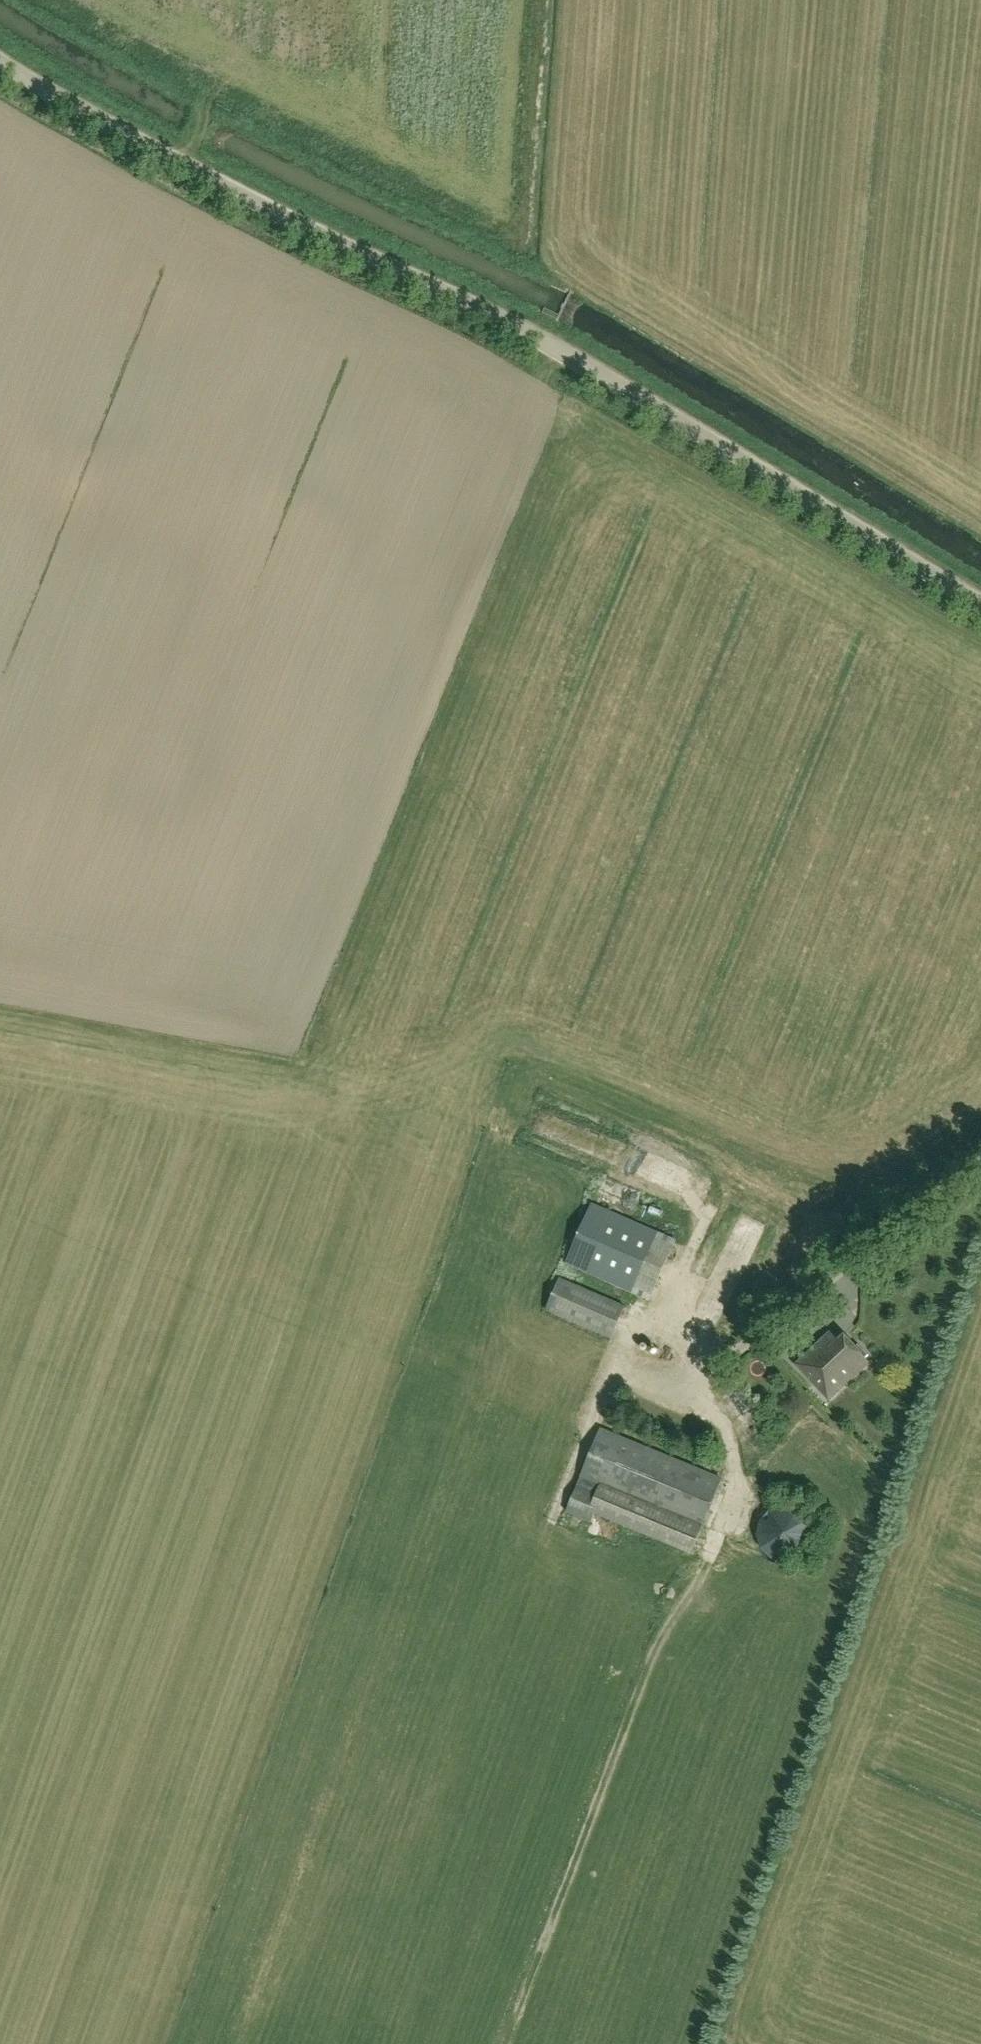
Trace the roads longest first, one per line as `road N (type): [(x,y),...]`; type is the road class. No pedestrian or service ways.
road 1 (unclassified): [(980,606),(587,368),(290,223),(0,62)]

